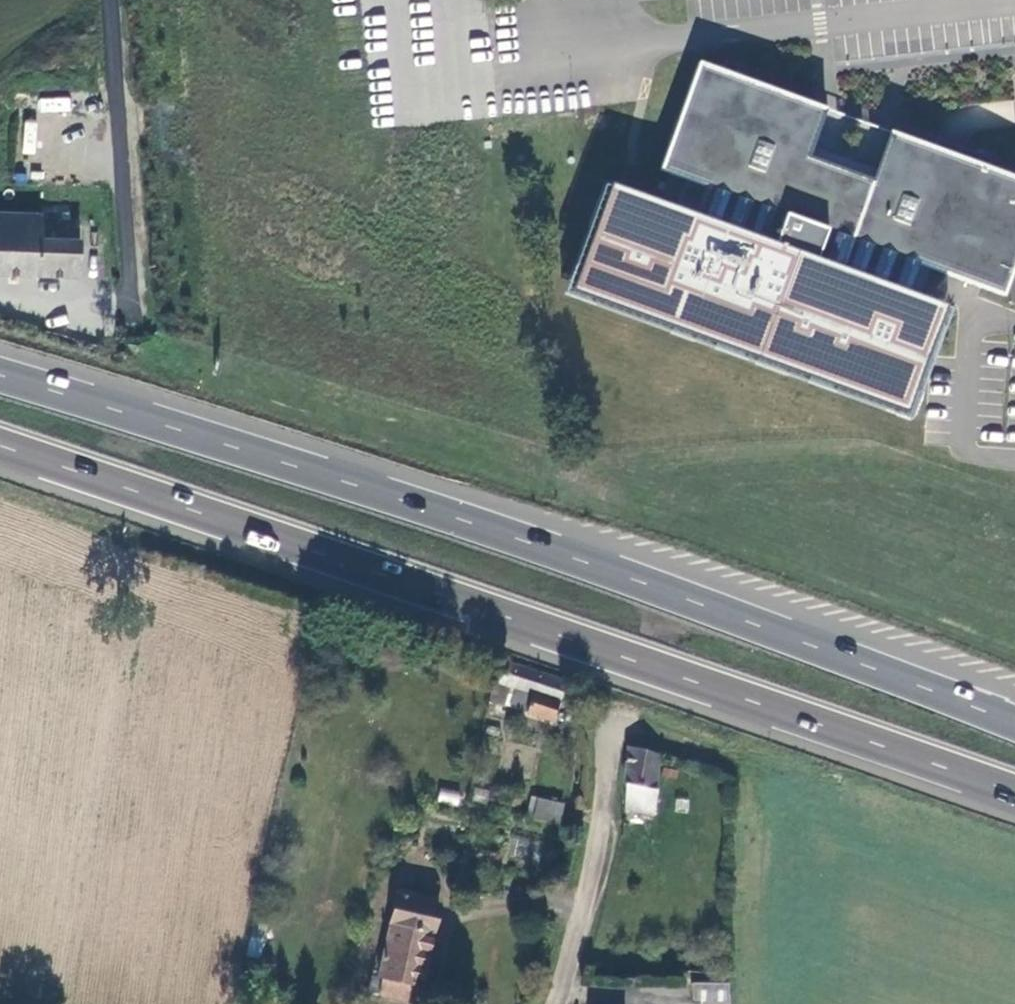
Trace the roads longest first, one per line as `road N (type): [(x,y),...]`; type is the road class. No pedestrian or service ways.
road 1 (trunk): [(1014,724),(460,521),(0,375)]
road 2 (trunk): [(0,446),(1014,793)]
road 3 (residential): [(504,56),(1014,5)]
road 4 (unclassified): [(135,322),(107,0)]
road 5 (unclassified): [(552,1003),(594,857),(610,727)]

